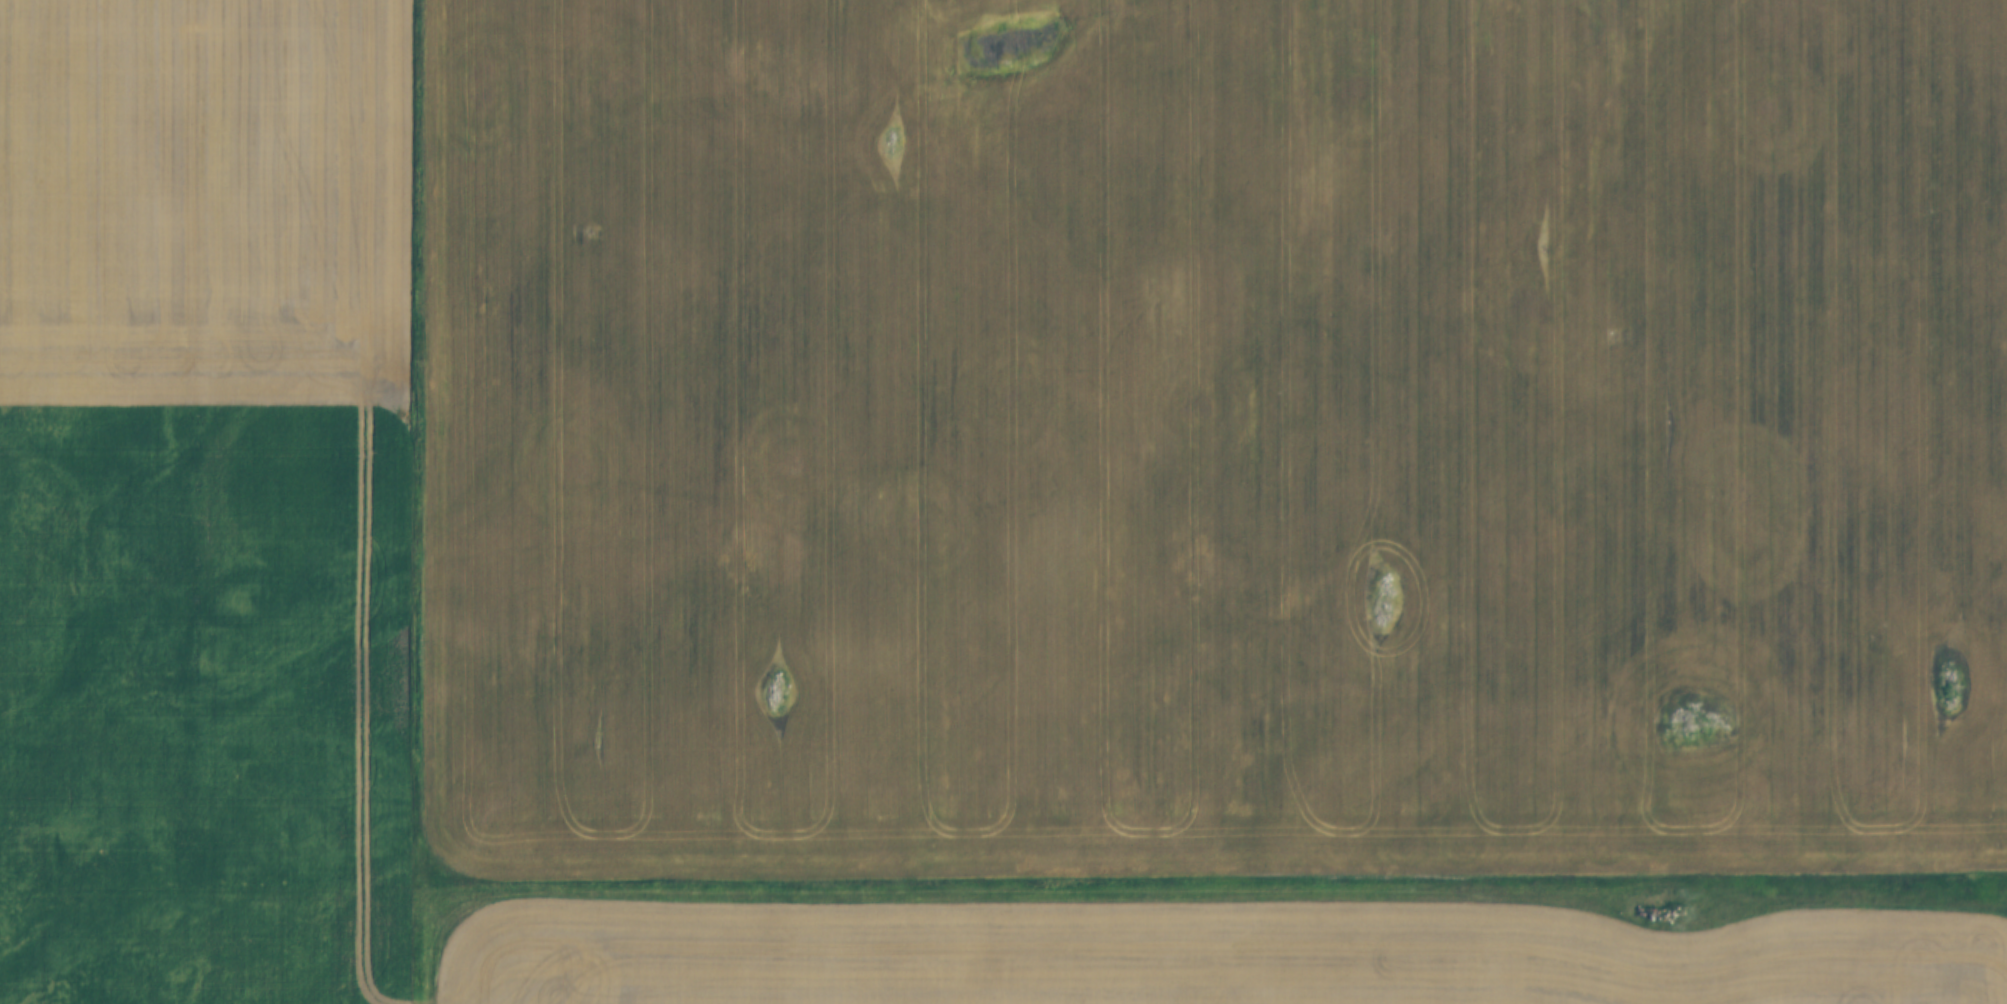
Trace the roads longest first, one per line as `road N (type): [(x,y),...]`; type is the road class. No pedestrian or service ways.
road 1 (track): [(438,1003),(438,935),(456,903),(1580,900),(1656,879),(1758,903),(2006,919)]

